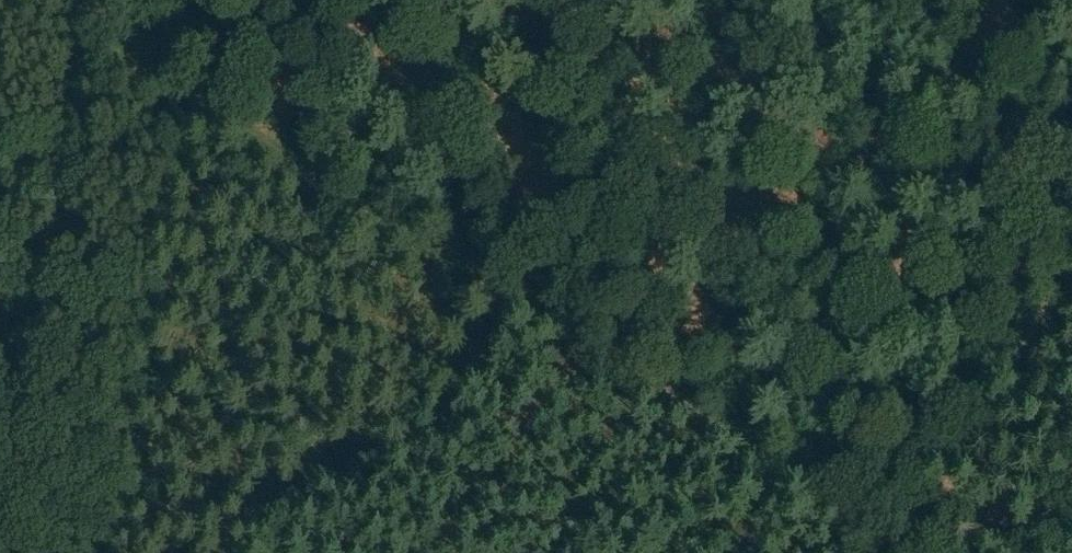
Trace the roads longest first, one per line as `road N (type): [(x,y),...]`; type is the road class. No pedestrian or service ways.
road 1 (track): [(884,538),(86,33)]
road 2 (track): [(1,552),(81,71)]
road 3 (track): [(908,552),(884,538),(1071,248)]

